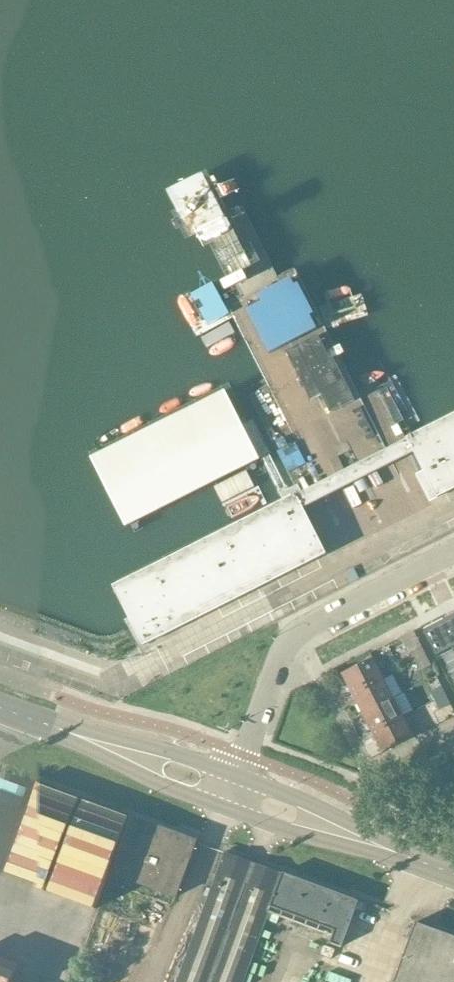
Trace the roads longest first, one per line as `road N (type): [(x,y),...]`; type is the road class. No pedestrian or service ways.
road 1 (unclassified): [(229,791),(292,635),(453,551)]
road 2 (unclassified): [(229,791),(0,708)]
road 3 (tertiary): [(453,876),(229,791)]

